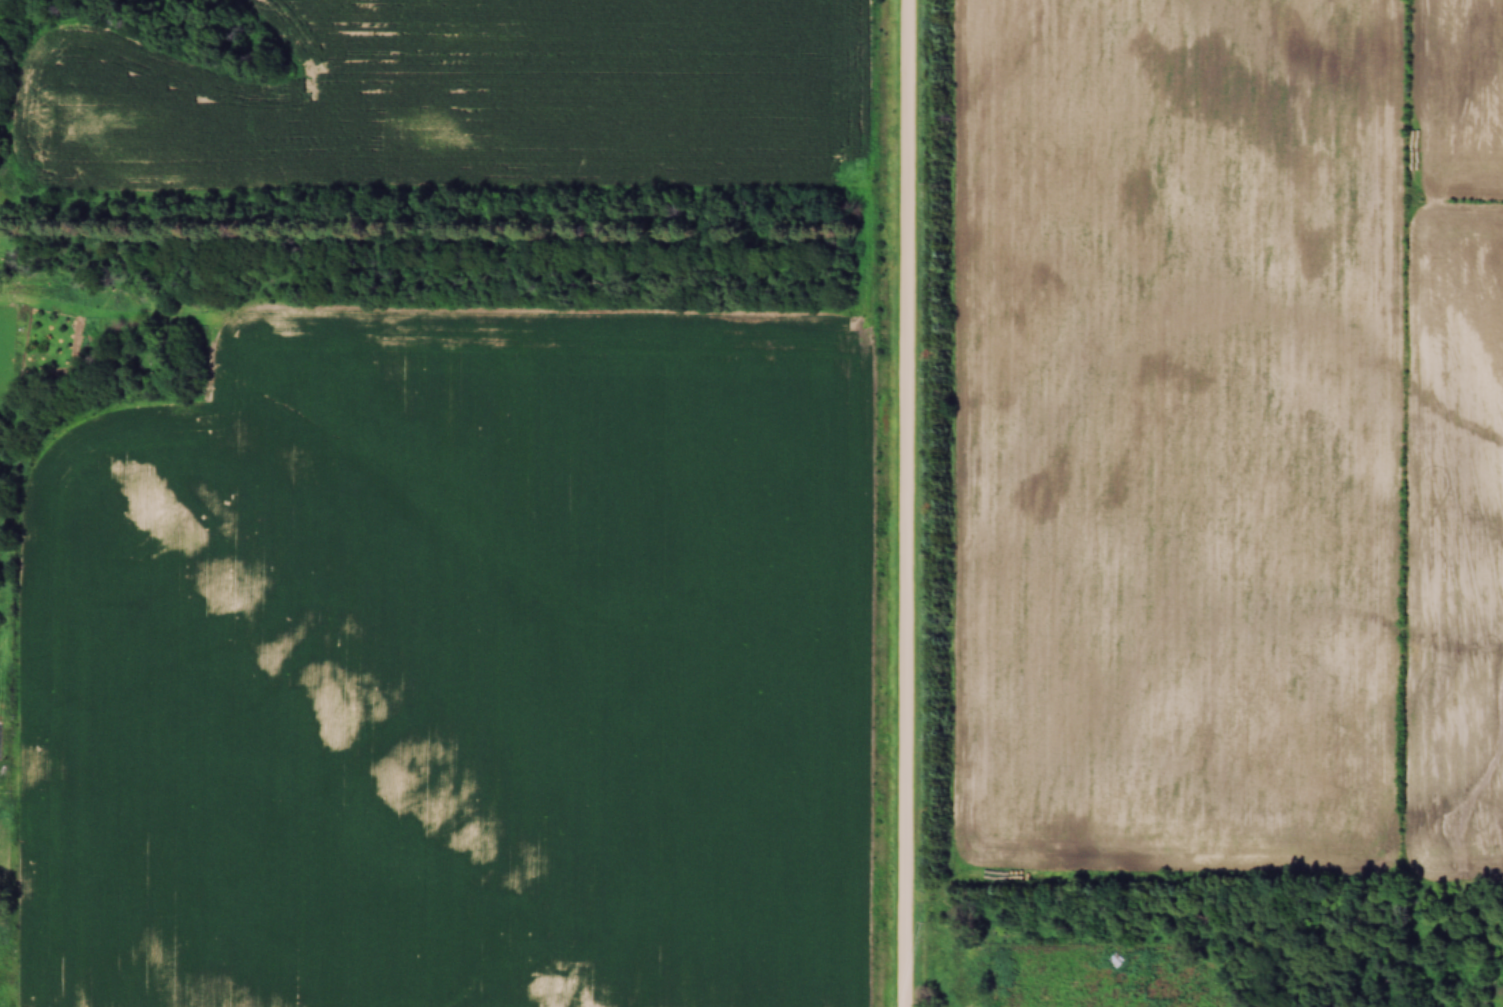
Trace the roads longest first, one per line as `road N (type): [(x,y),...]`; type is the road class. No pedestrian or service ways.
road 1 (residential): [(908,1006),(909,0)]

